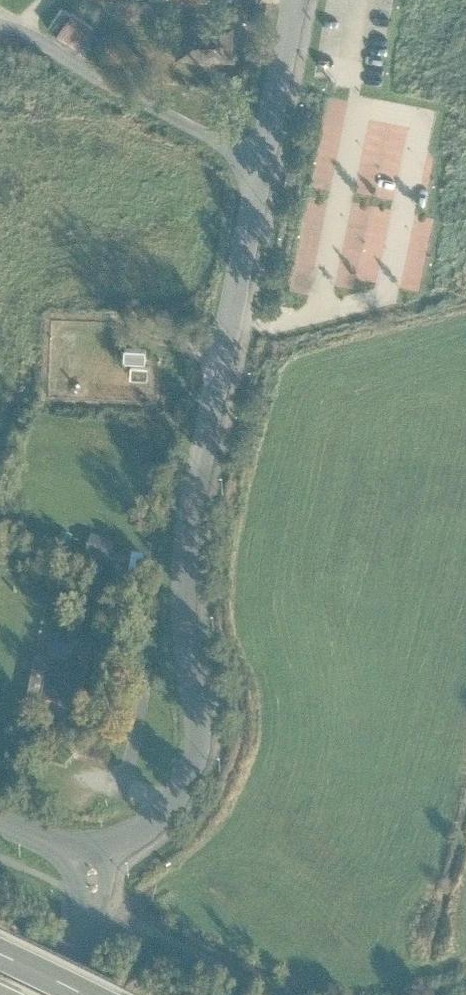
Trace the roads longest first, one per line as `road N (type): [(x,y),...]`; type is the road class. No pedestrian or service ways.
road 1 (unclassified): [(290,0),(192,522),(185,626),(198,738),(165,818),(118,862),(97,869)]
road 2 (unclassified): [(97,869),(92,918),(57,994)]

